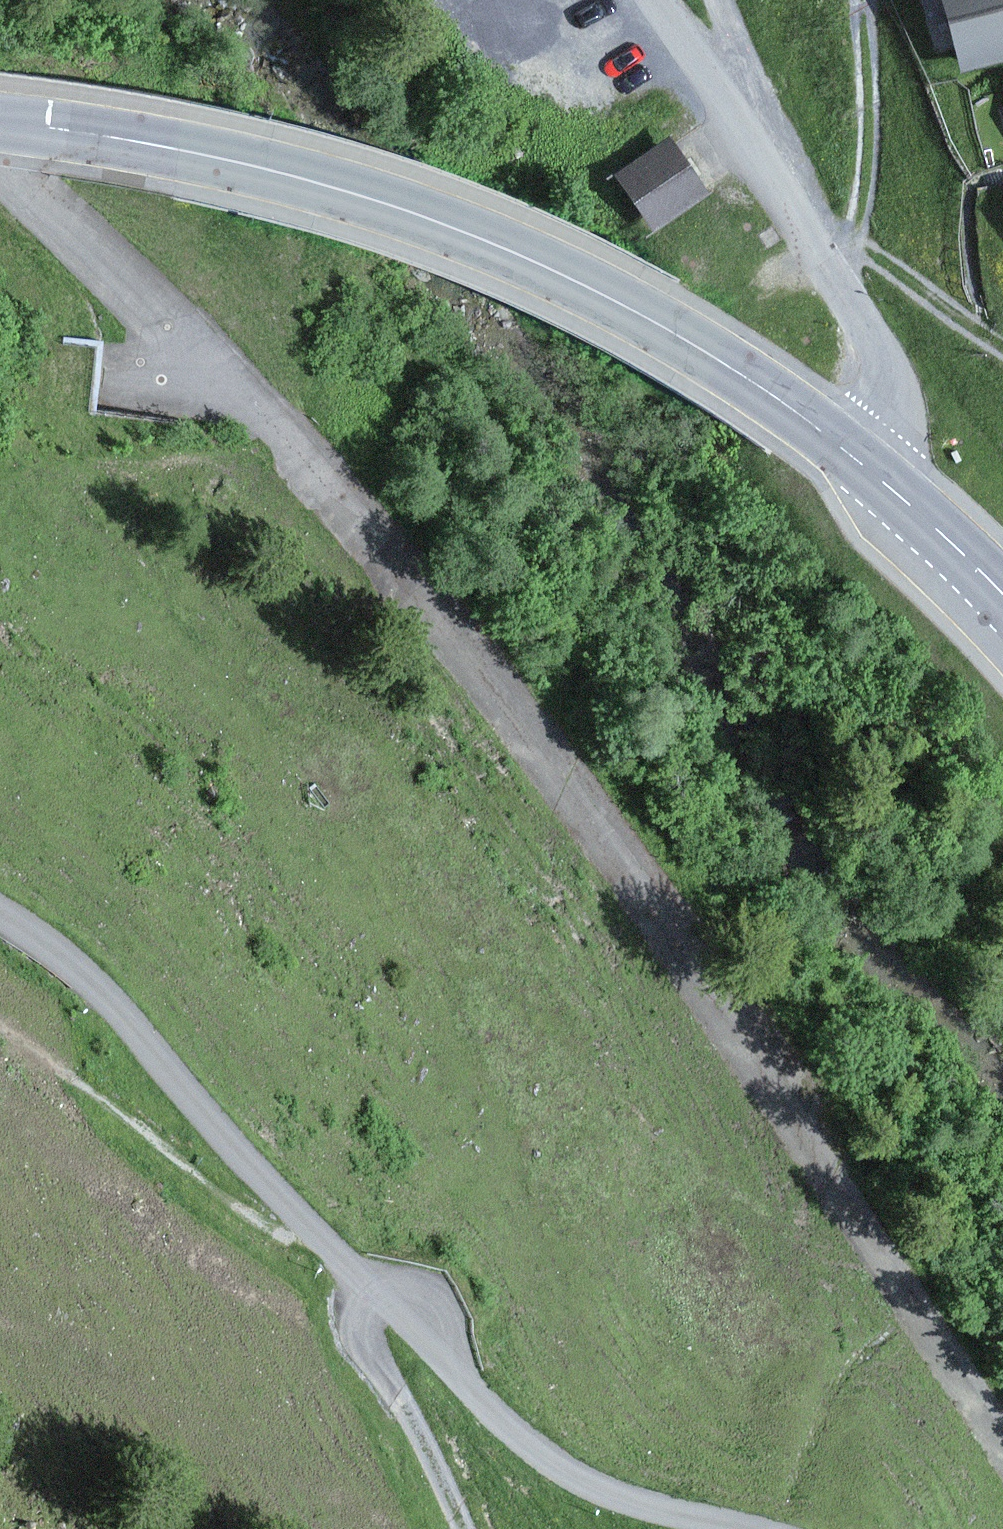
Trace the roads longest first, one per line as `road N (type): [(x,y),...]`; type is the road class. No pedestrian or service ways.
road 1 (track): [(1002,1434),(758,1053),(555,762),(188,340),(0,170)]
road 2 (unclassified): [(0,916),(103,989),(244,1158),(470,1396),(575,1477),(744,1528)]
road 3 (secondary): [(0,122),(164,147),(450,225),(706,352),(868,473)]
road 4 (unclassified): [(868,473),(885,405),(870,346),(741,124),(654,0)]
road 5 (track): [(469,1528),(435,1454),(354,1319),(355,1271)]
road 6 (secondary): [(868,473),(1002,595)]

